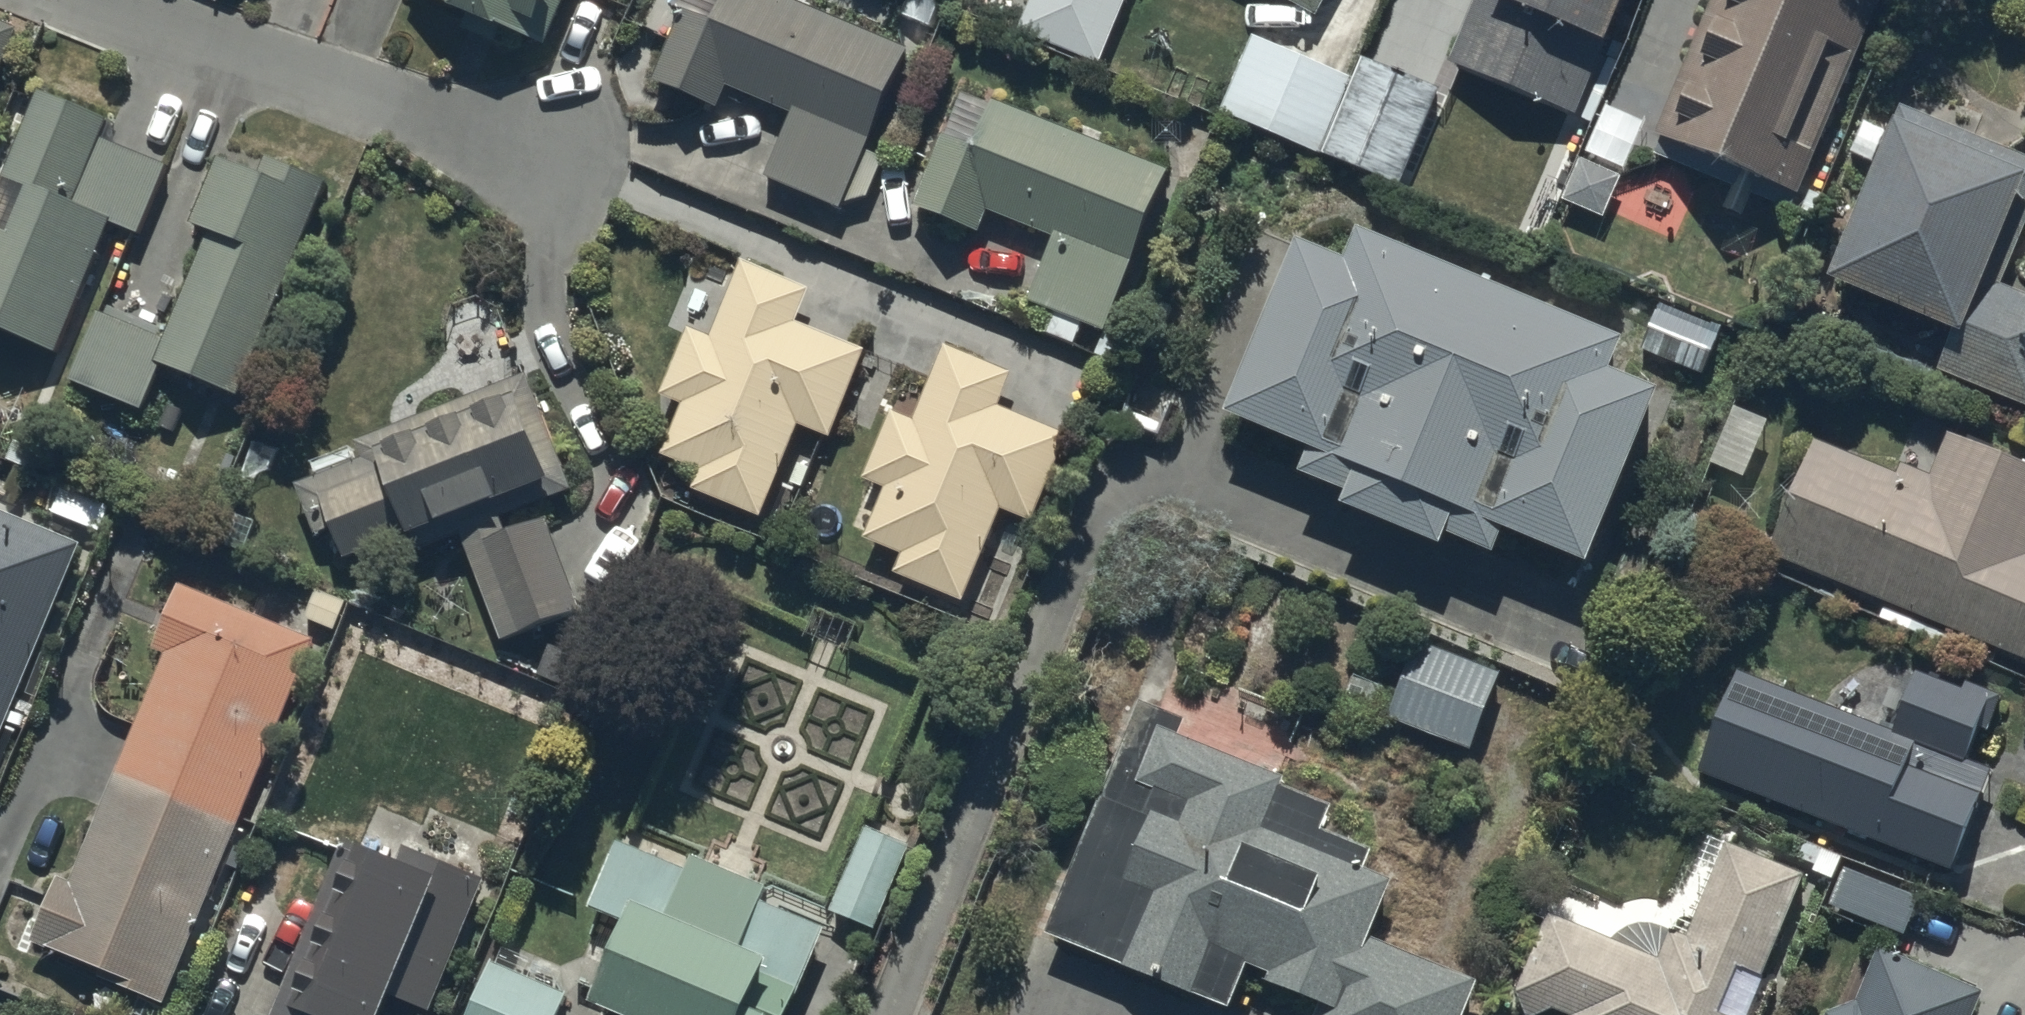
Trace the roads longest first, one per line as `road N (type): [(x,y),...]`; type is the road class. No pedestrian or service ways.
road 1 (residential): [(535,166),(109,0)]

